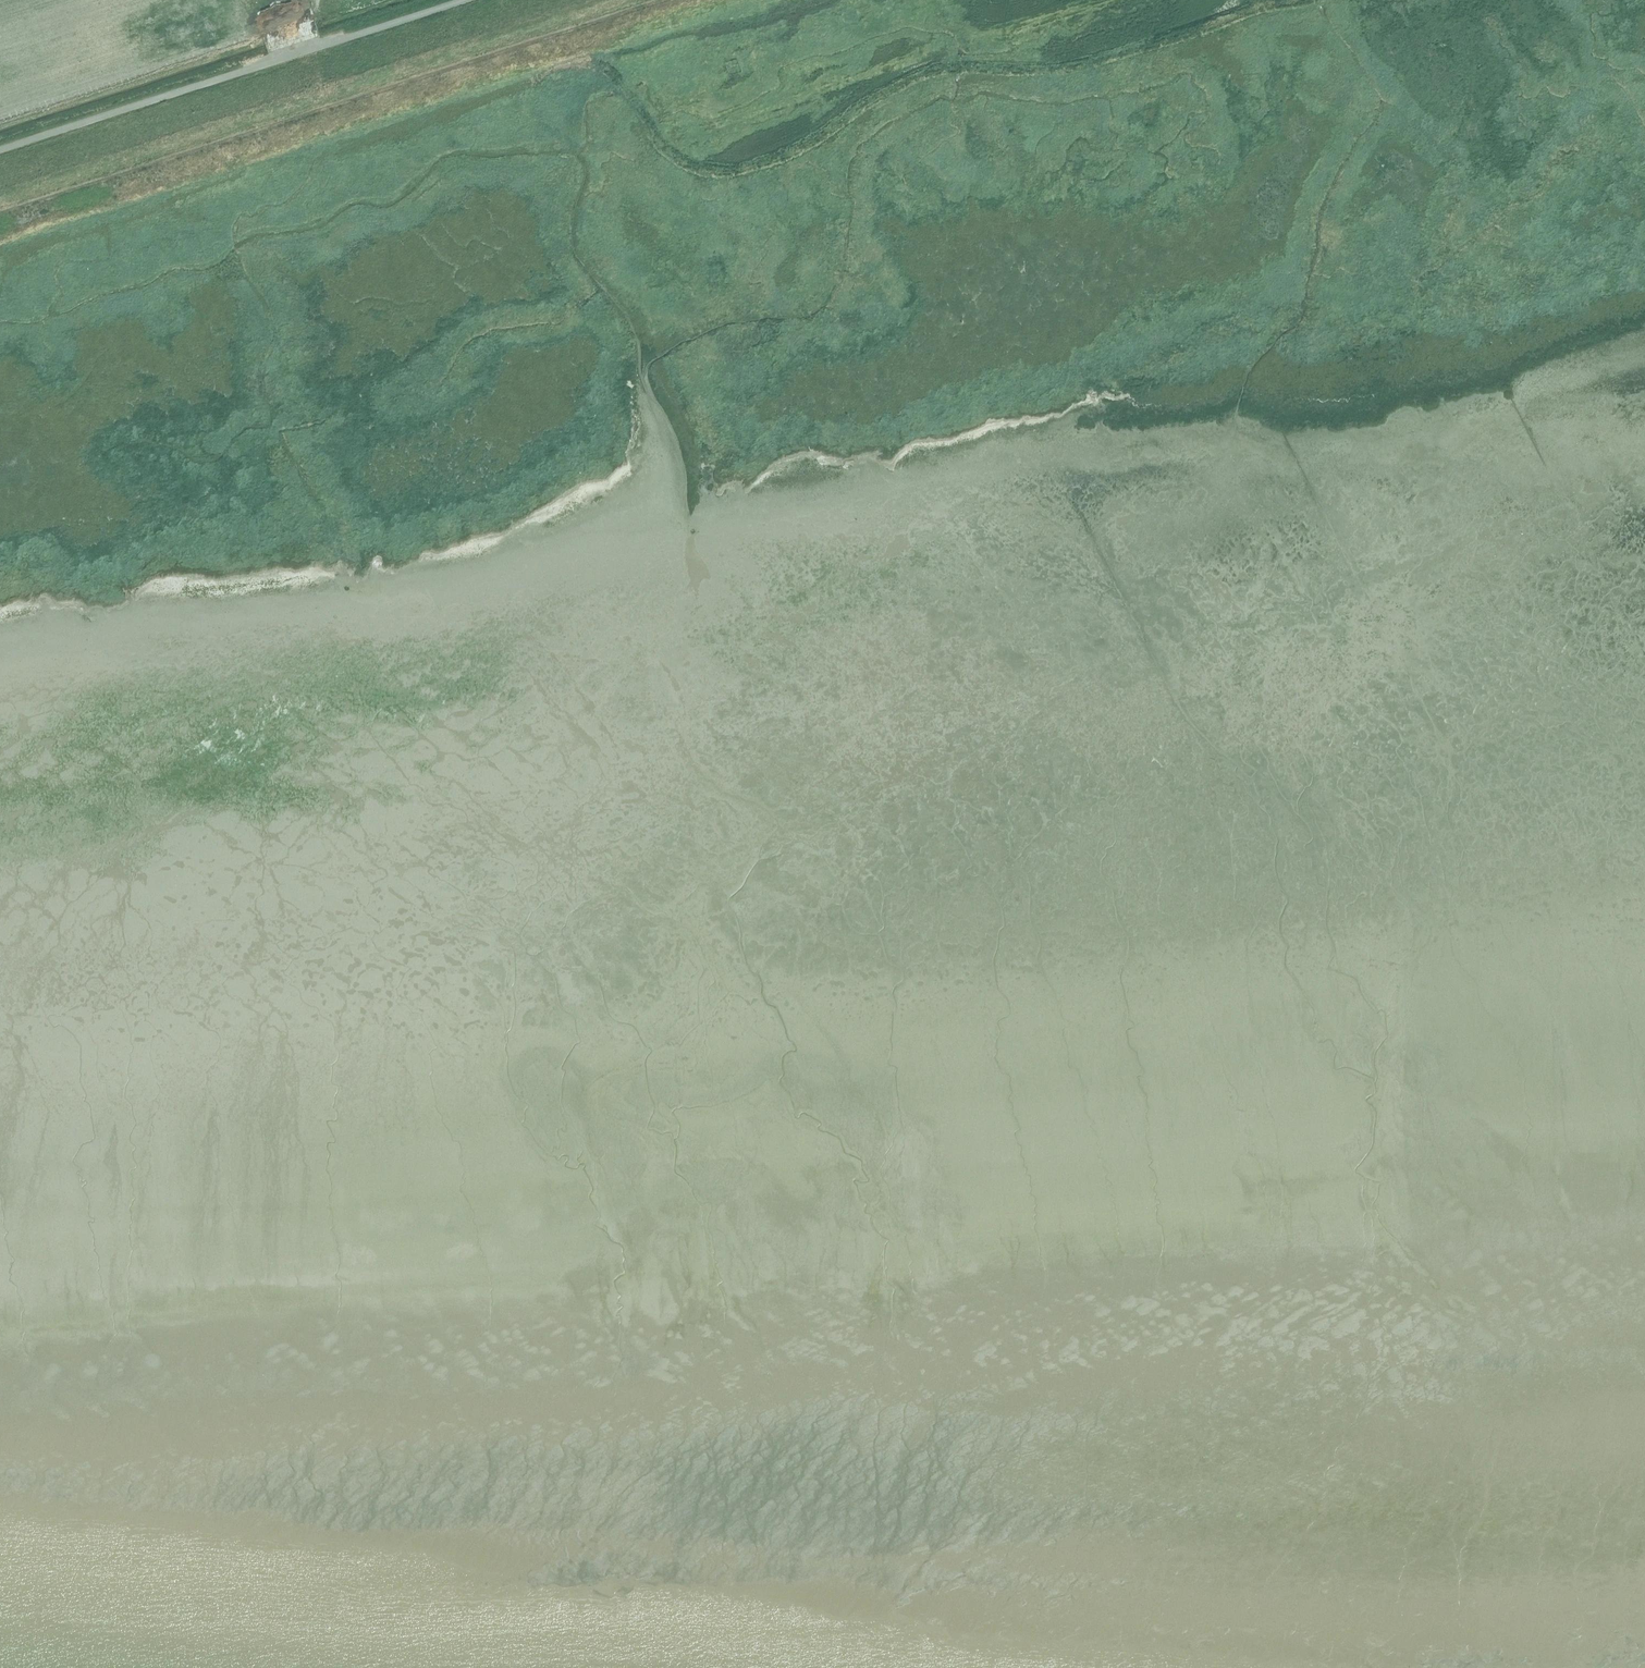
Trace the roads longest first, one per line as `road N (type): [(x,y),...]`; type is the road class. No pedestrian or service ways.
road 1 (track): [(657,0),(0,214)]
road 2 (unclassified): [(0,151),(464,0)]

